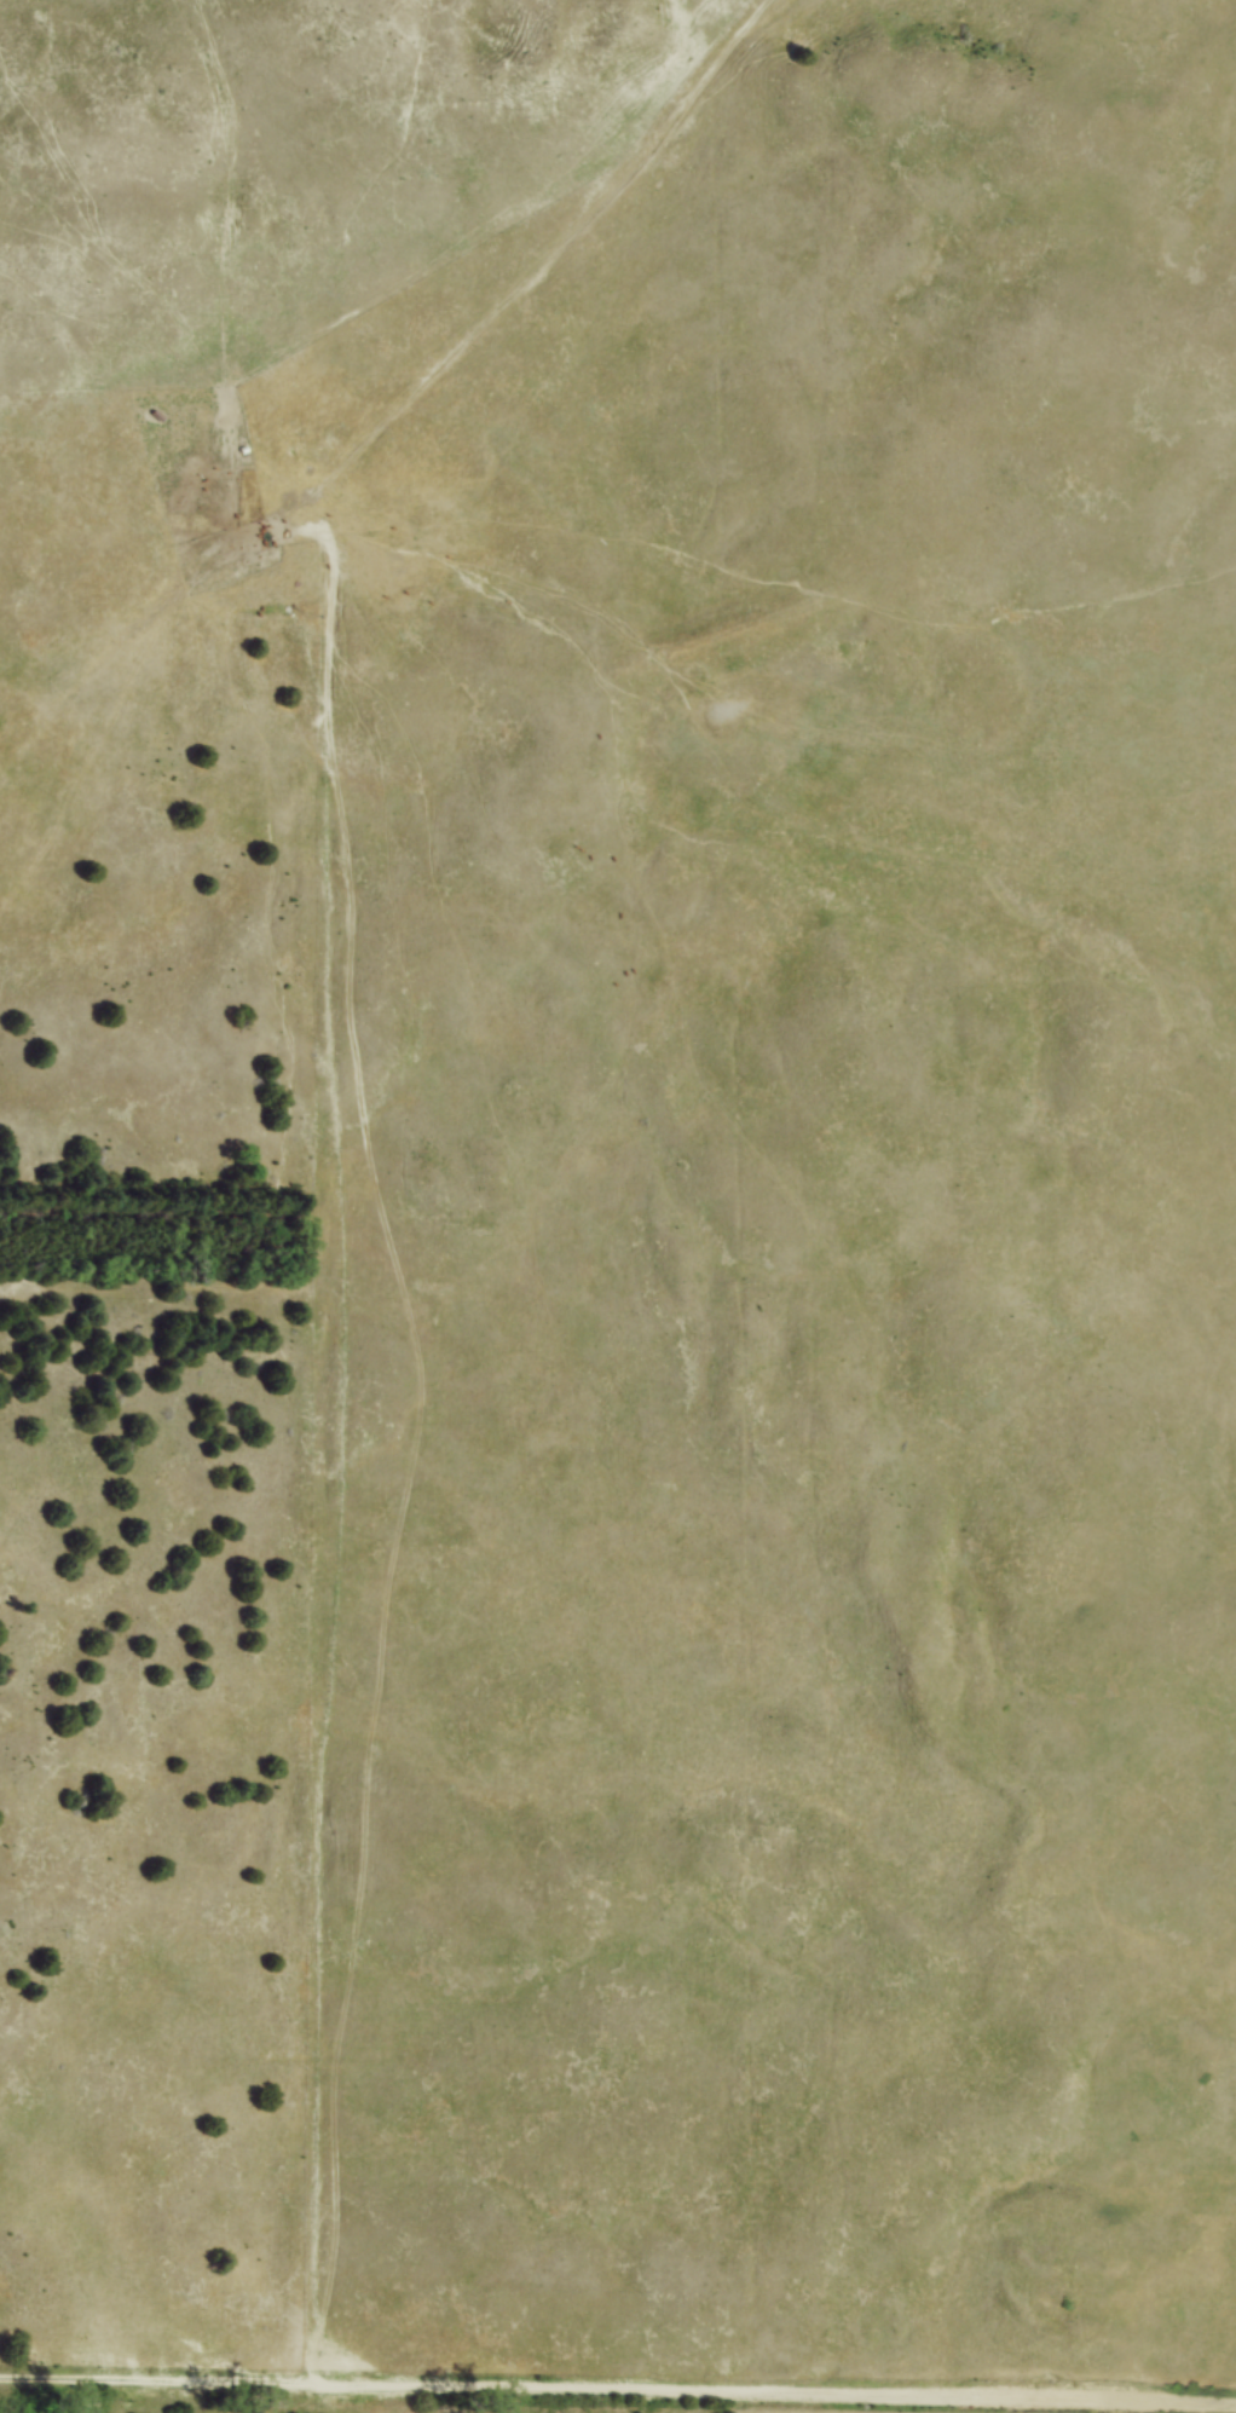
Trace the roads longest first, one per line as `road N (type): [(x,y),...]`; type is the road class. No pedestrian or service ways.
road 1 (residential): [(0,2381),(1235,2406)]

